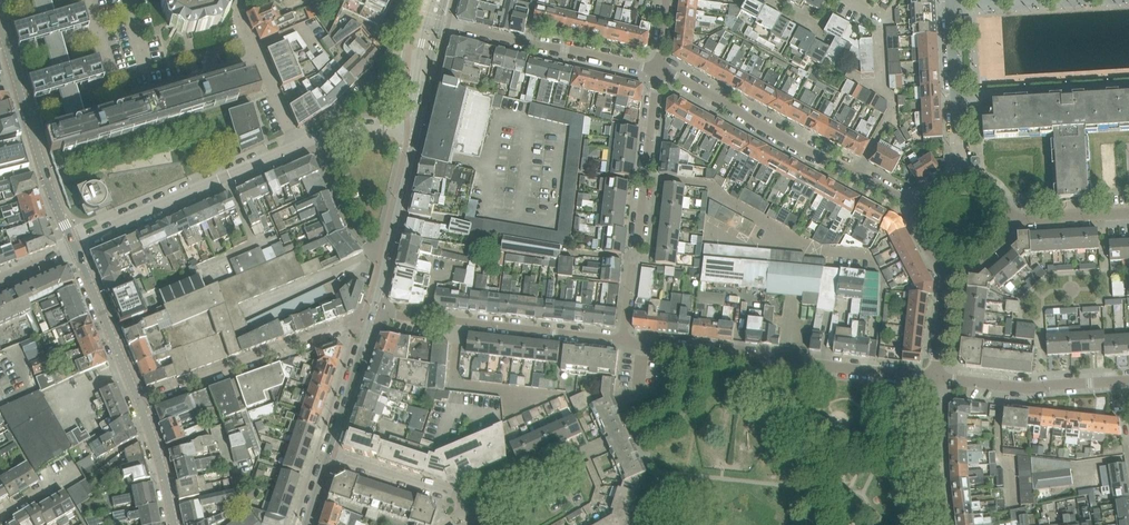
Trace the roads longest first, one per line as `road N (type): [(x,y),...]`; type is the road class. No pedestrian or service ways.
road 1 (residential): [(935,379),(620,340)]
road 2 (residential): [(658,70),(921,209)]
road 3 (residential): [(620,340),(658,70)]
road 4 (unclassified): [(259,61),(118,102),(88,0)]
road 5 (residential): [(373,308),(620,340)]
road 6 (residential): [(369,321),(139,400)]
road 7 (residential): [(75,247),(296,146)]
road 8 (residential): [(439,22),(658,70)]
road 9 (residential): [(1128,380),(1027,388),(935,379)]
road 10 (residential): [(18,83),(75,247)]
road 11 (residential): [(956,95),(1128,86)]
road 12 (residential): [(75,247),(139,400)]
road 13 (residential): [(467,510),(456,495),(329,454)]
road 14 (residential): [(935,379),(941,524)]
road 15 (tertiary): [(387,259),(416,117)]
road 16 (unclassified): [(387,259),(349,220),(316,137)]
road 17 (tertiary): [(329,454),(369,321)]
road 18 (residential): [(139,400),(173,524)]
road 19 (residential): [(1007,220),(1128,214)]

